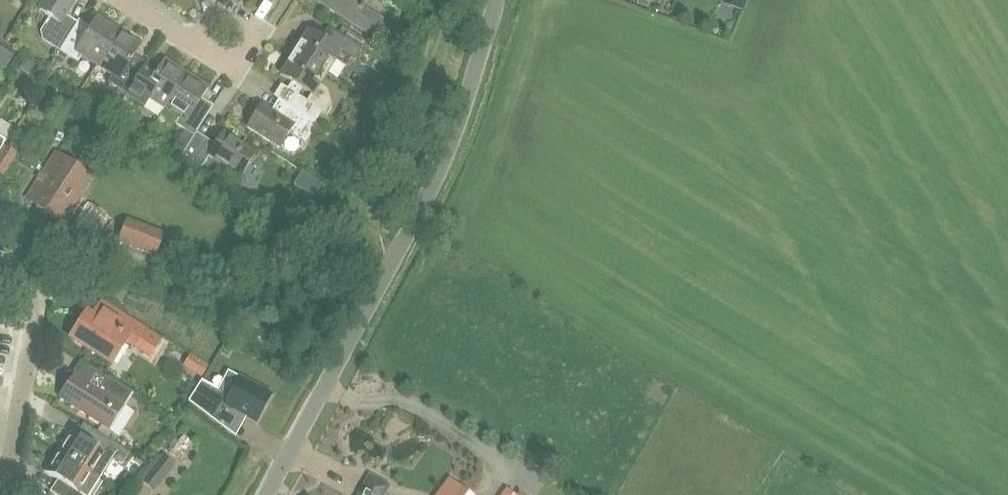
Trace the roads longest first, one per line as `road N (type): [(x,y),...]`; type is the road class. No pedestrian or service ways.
road 1 (unclassified): [(265,494),(438,173),(494,0)]
road 2 (residential): [(18,395),(34,292),(0,261)]
road 3 (residential): [(203,38),(220,60),(246,45),(243,26),(230,18),(204,31)]

